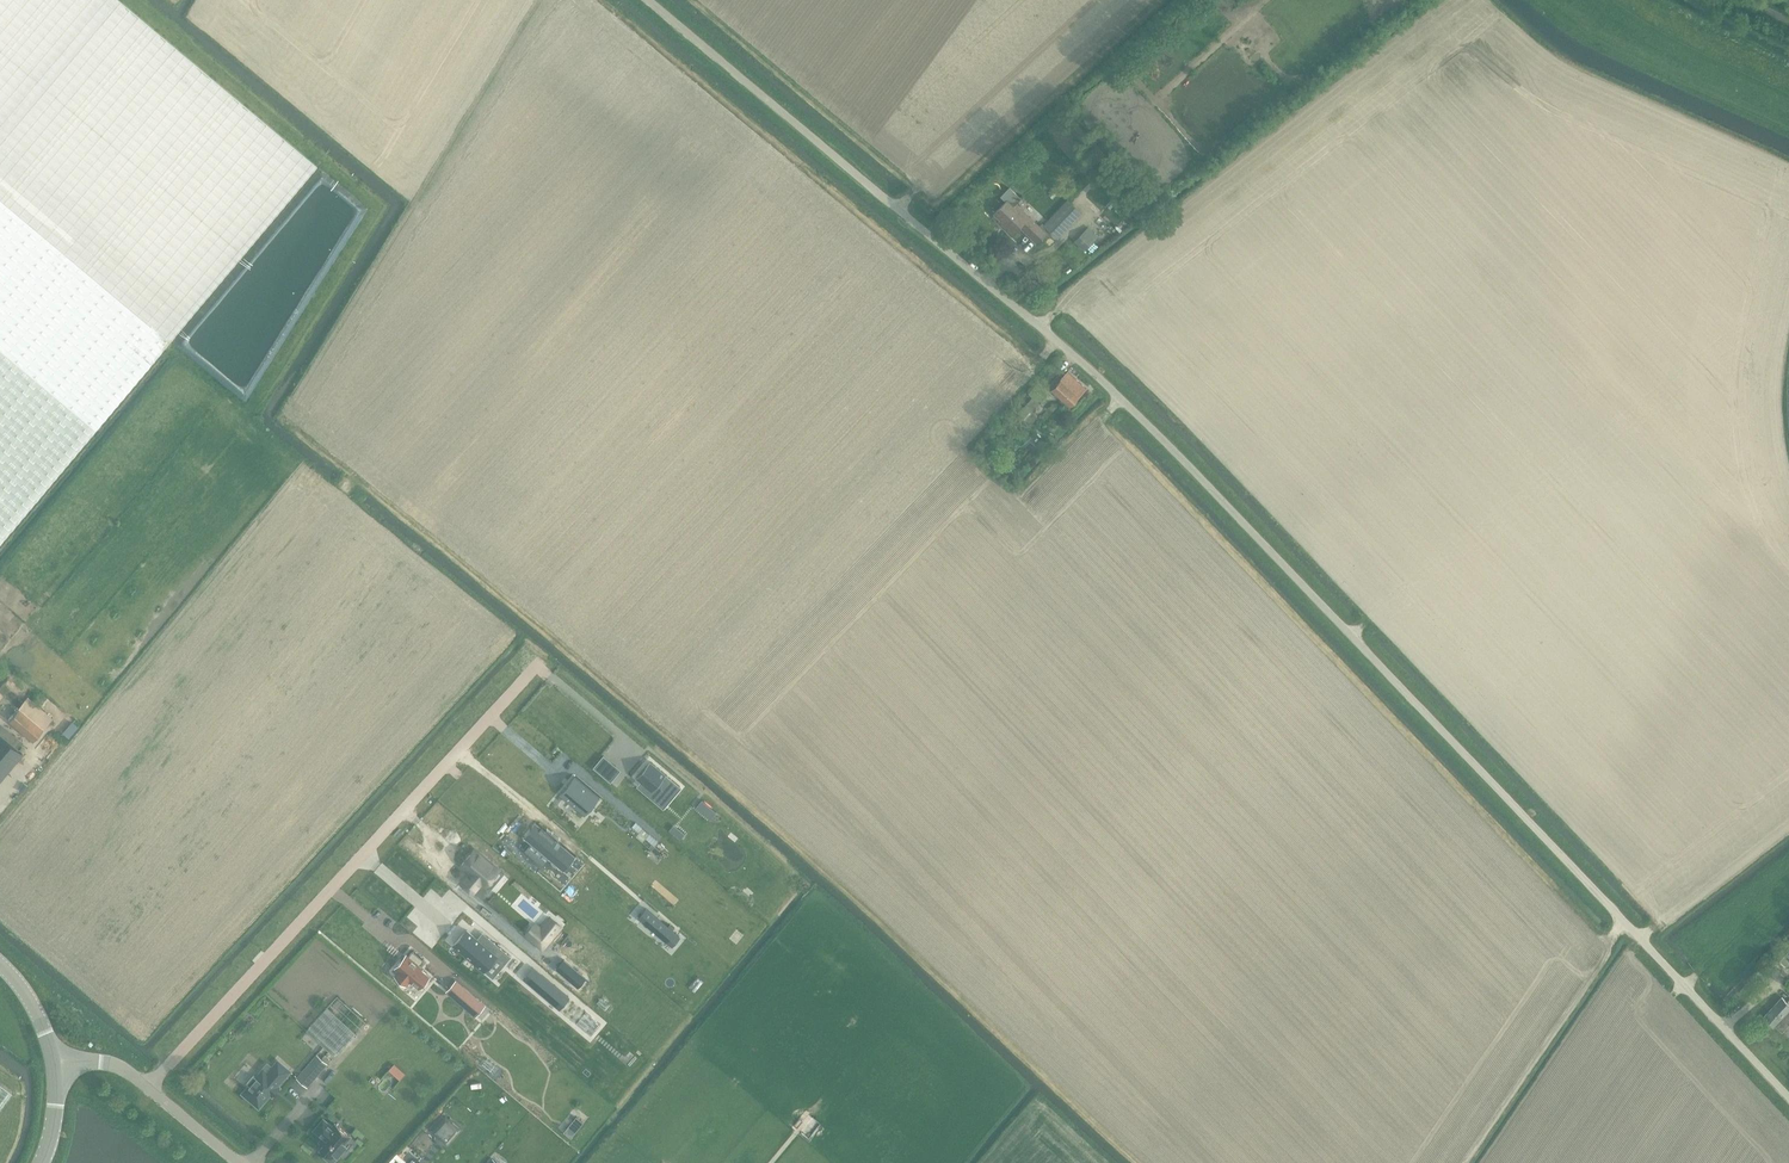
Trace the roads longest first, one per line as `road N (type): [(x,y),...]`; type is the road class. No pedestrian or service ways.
road 1 (unclassified): [(1788,1098),(1131,408),(646,0)]
road 2 (residential): [(149,1085),(538,665)]
road 3 (track): [(1788,85),(1625,0)]

